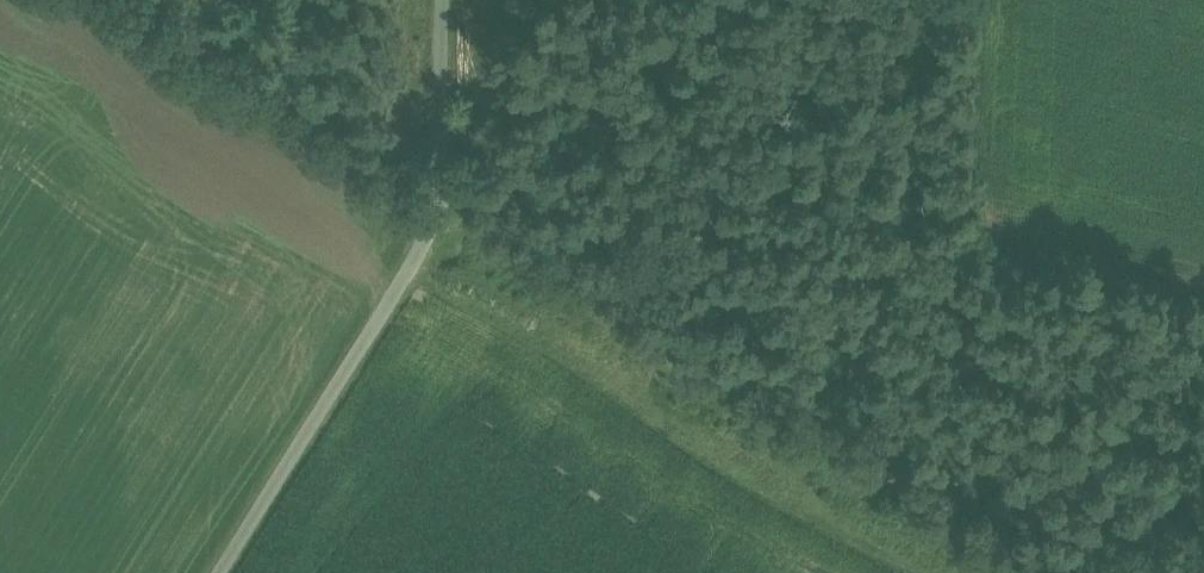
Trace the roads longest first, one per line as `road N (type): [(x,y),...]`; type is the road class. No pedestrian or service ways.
road 1 (track): [(212,572),(438,197),(459,0)]

